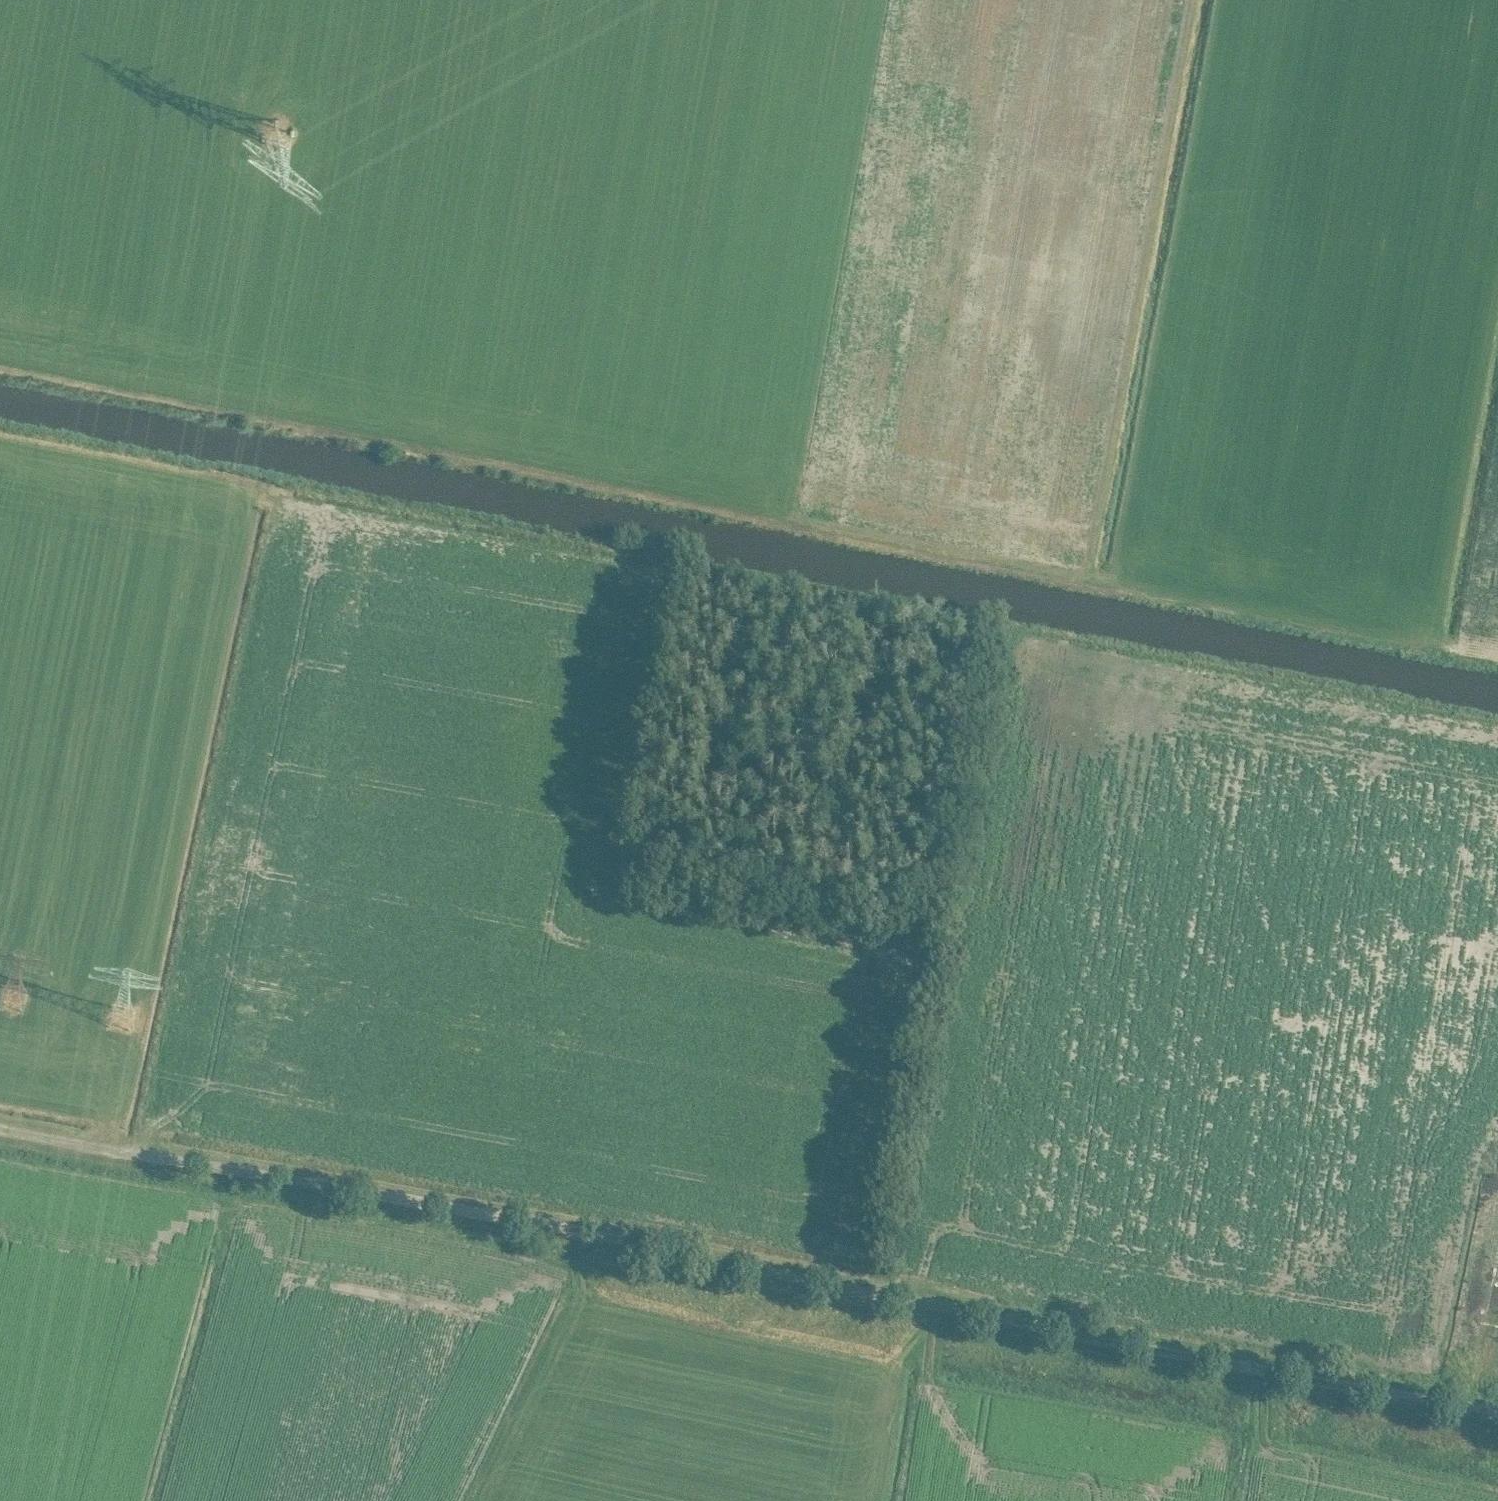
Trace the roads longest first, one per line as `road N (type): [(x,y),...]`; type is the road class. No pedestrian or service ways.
road 1 (track): [(1497,1419),(0,1120)]

